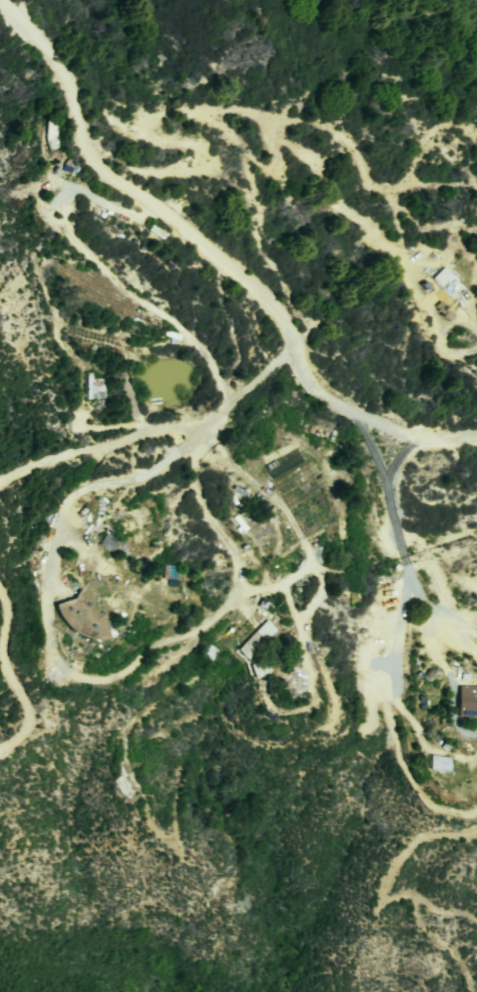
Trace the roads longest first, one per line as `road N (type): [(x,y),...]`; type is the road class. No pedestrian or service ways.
road 1 (track): [(203,427),(149,474),(67,498),(44,591),(50,653),(67,675),(115,676),(150,645),(202,628),(232,597),(235,555),(200,500),(191,438)]
road 2 (residential): [(476,439),(430,442),(321,400),(255,291),(101,175),(84,153),(63,77),(0,2)]
road 3 (track): [(291,352),(301,322),(250,233),(255,203),(242,149),(275,169),(281,143),(333,198),(375,224),(396,200),(411,289),(441,328)]
road 4 (track): [(161,214),(112,213),(81,192),(63,200),(58,218),(128,297),(187,332),(228,403)]
road 5 (track): [(291,352),(203,427),(139,432),(0,483)]
road 6 (track): [(0,595),(0,655),(27,711),(24,732),(0,747)]
road 7 (track): [(476,142),(456,123),(426,133),(396,200)]

